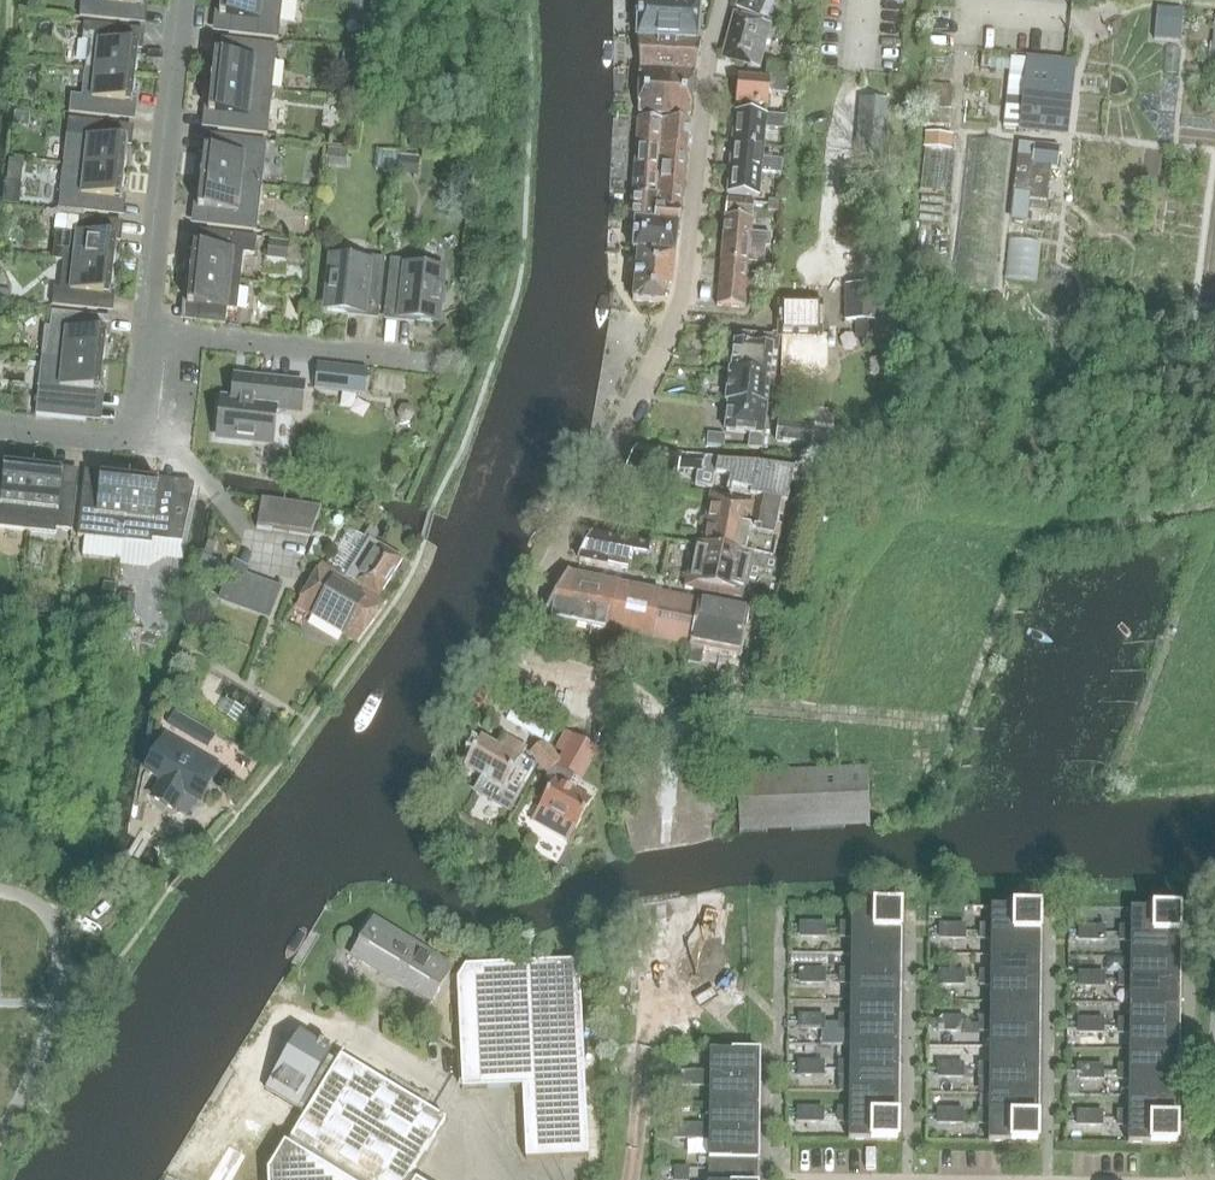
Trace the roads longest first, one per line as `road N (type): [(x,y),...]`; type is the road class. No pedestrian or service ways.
road 1 (unclassified): [(473,713),(593,492),(683,292),(709,41),(722,0)]
road 2 (residential): [(182,0),(150,331)]
road 3 (residential): [(150,331),(419,361)]
road 4 (residential): [(150,331),(137,443),(0,427)]

